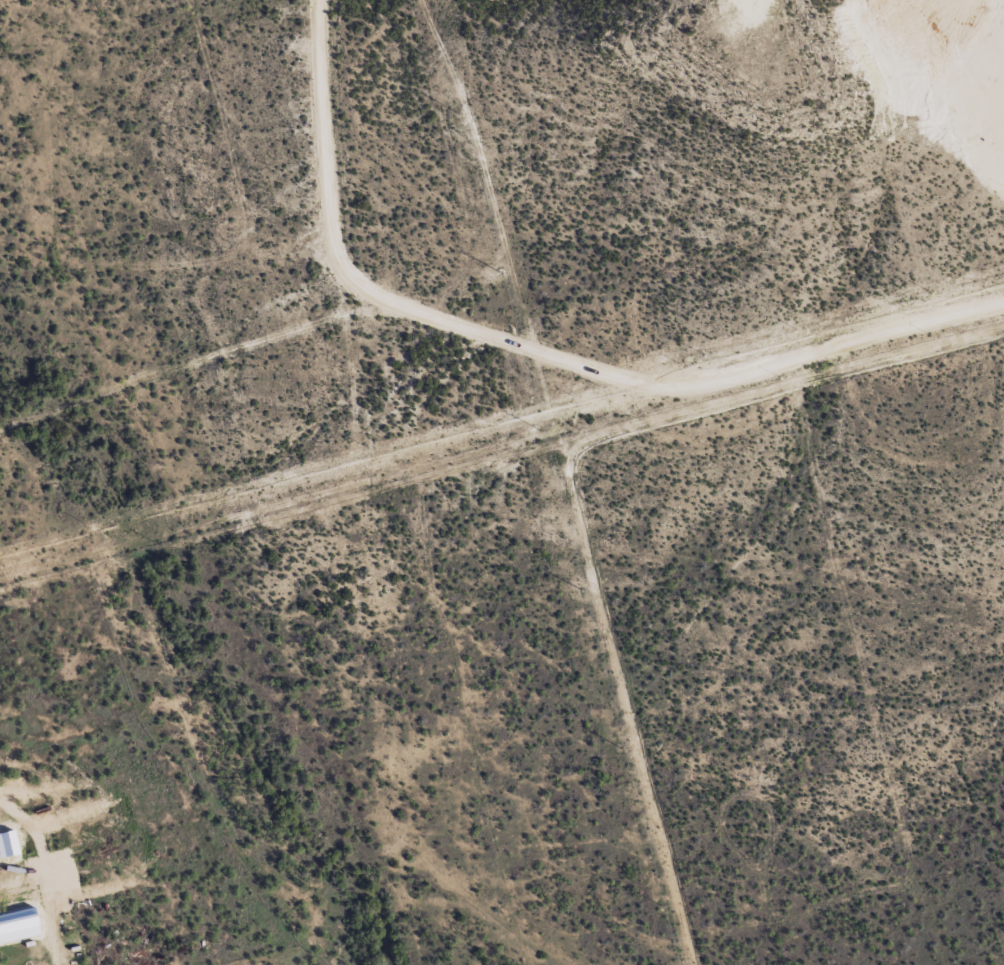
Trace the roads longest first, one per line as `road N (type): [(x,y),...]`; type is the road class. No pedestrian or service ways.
road 1 (track): [(1003,290),(730,366),(559,391),(328,315),(303,275),(97,144),(32,78),(22,28),(0,1)]
road 2 (track): [(328,315),(0,433)]

